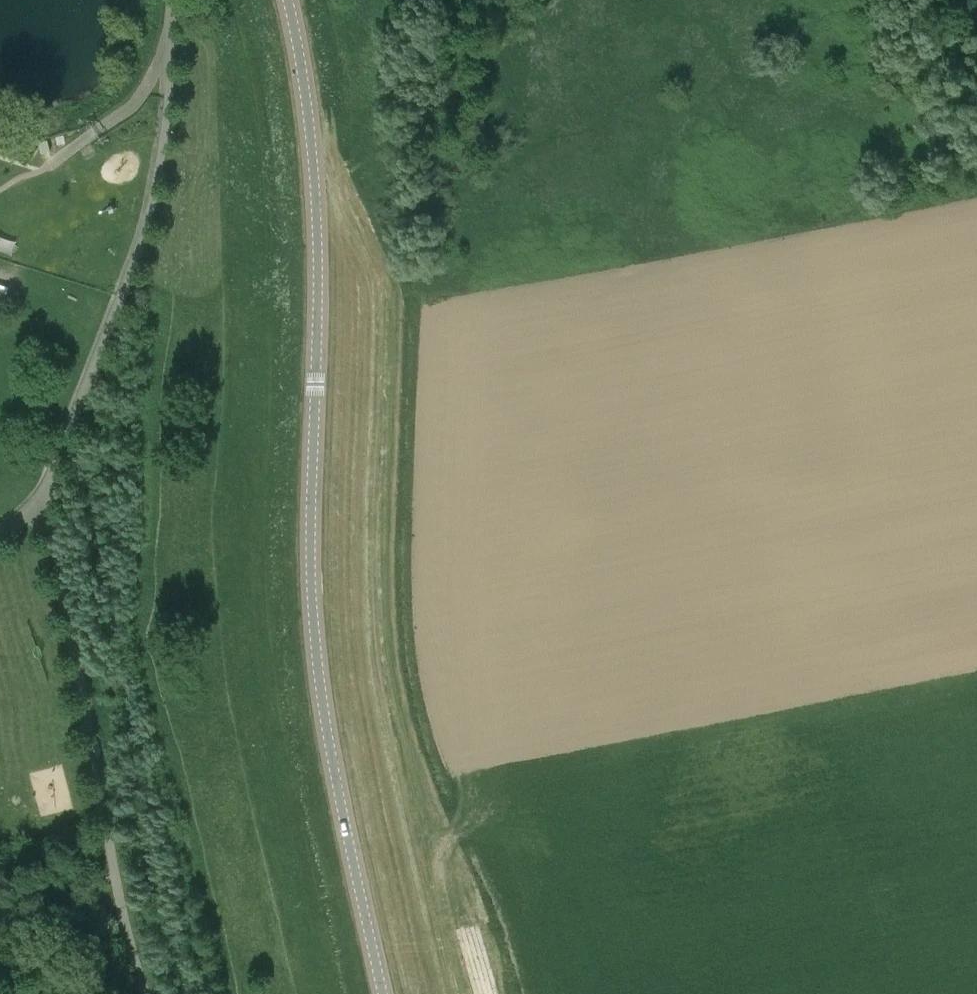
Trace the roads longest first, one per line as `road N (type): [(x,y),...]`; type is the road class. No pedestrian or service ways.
road 1 (tertiary): [(383,993),(337,789),(314,633),(317,231),(302,65),(285,0)]

